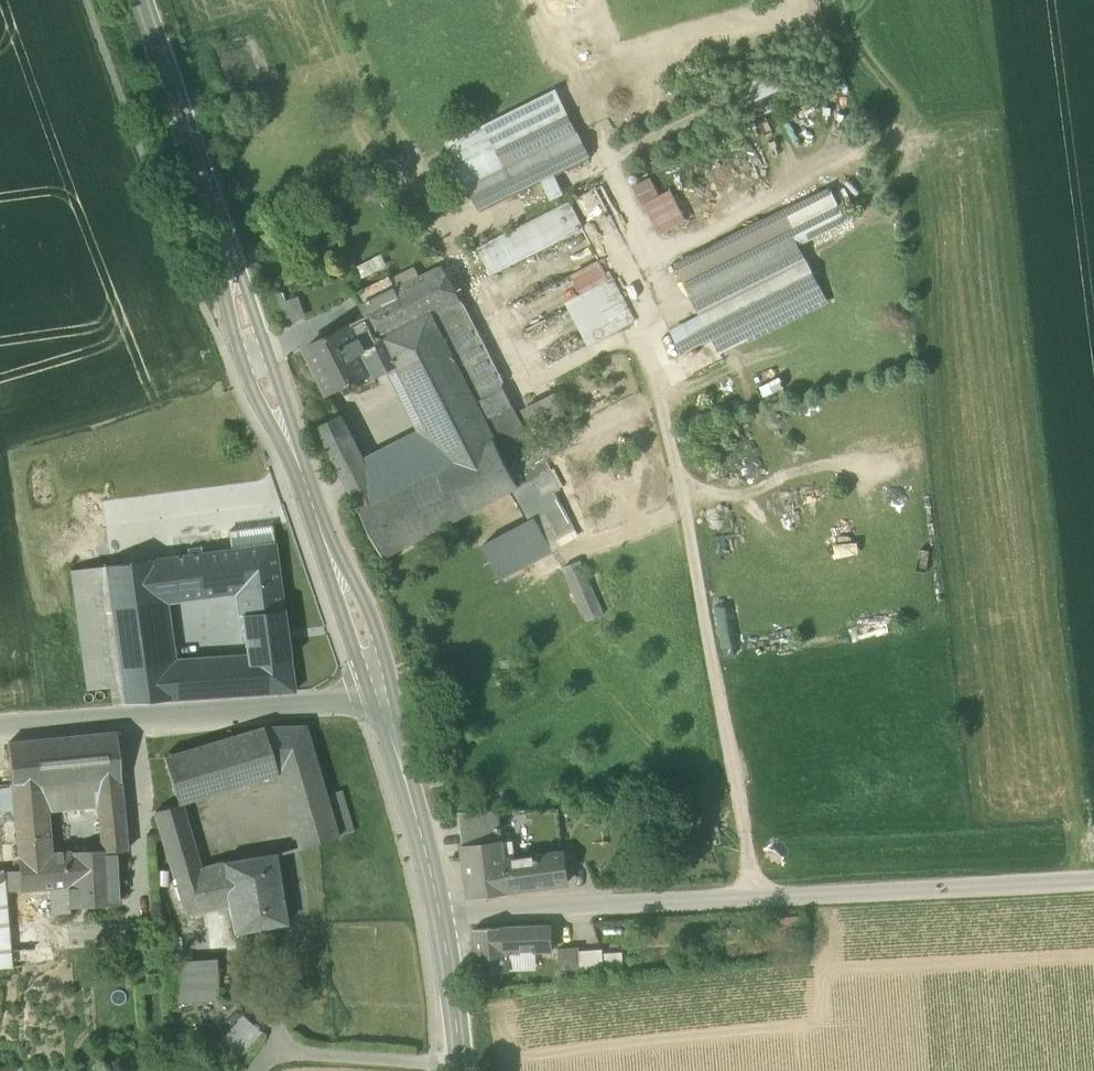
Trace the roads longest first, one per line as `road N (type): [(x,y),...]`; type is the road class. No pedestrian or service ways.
road 1 (tertiary): [(383,702),(255,354),(141,0)]
road 2 (unclassified): [(440,916),(1093,878)]
road 3 (track): [(758,896),(660,395)]
road 4 (unclassified): [(383,702),(0,727)]
road 5 (tertiary): [(440,916),(383,702)]
road 6 (tertiary): [(462,1070),(440,916)]
road 7 (track): [(682,512),(567,550)]

